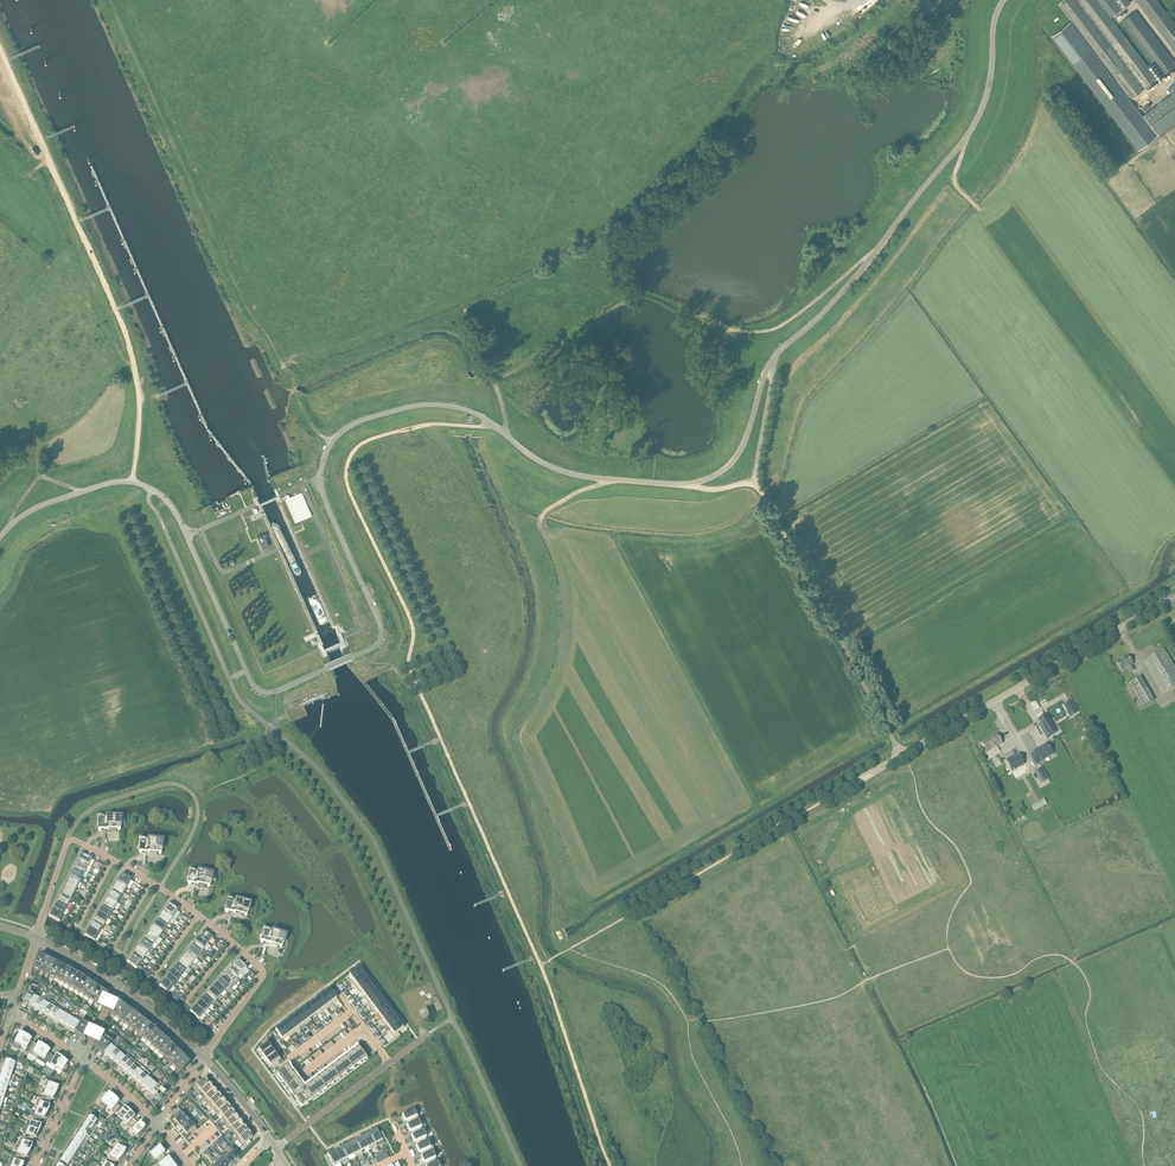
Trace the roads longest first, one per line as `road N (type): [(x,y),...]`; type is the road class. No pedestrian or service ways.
road 1 (unclassified): [(0,537),(38,507),(97,487),(152,488),(178,516),(255,688),(276,691),(374,648),(382,634),(320,479),(330,445),(348,426),(411,407),(459,408),(554,470),(693,484),(722,472),(744,444),(774,360)]
road 2 (unclassified): [(774,360),(860,272),(969,132),(984,104),(992,25),(1004,0)]
road 3 (unclassified): [(901,756),(755,482),(774,360)]
road 4 (track): [(766,85),(626,221),(459,304)]
road 5 (track): [(133,482),(140,418),(126,332),(52,166)]
road 6 (unclassified): [(620,919),(901,756)]
road 7 (unclassified): [(901,756),(1174,598)]
road 8 (unclassified): [(204,1055),(117,983),(36,937)]
road 9 (track): [(872,258),(773,330),(718,327)]
road 10 (residential): [(350,1013),(294,1052),(308,1071),(364,1030)]
road 11 (residential): [(204,1055),(263,976),(234,943)]
road 12 (residential): [(277,1149),(389,1062)]
road 13 (track): [(52,166),(0,48)]
road 14 (residential): [(113,860),(68,841),(44,912)]

